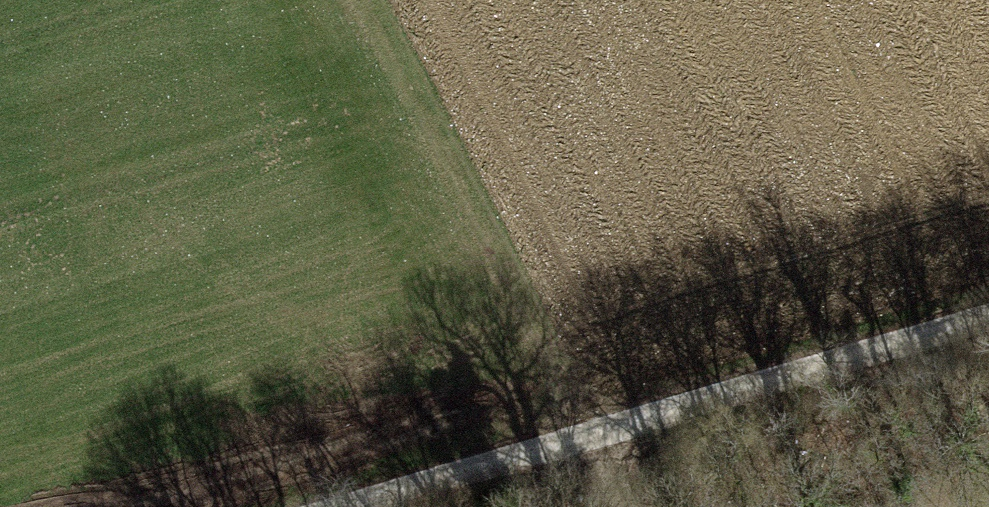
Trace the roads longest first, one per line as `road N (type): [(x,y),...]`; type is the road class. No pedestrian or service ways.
road 1 (track): [(988,321),(362,506)]
road 2 (track): [(359,0),(599,439)]

